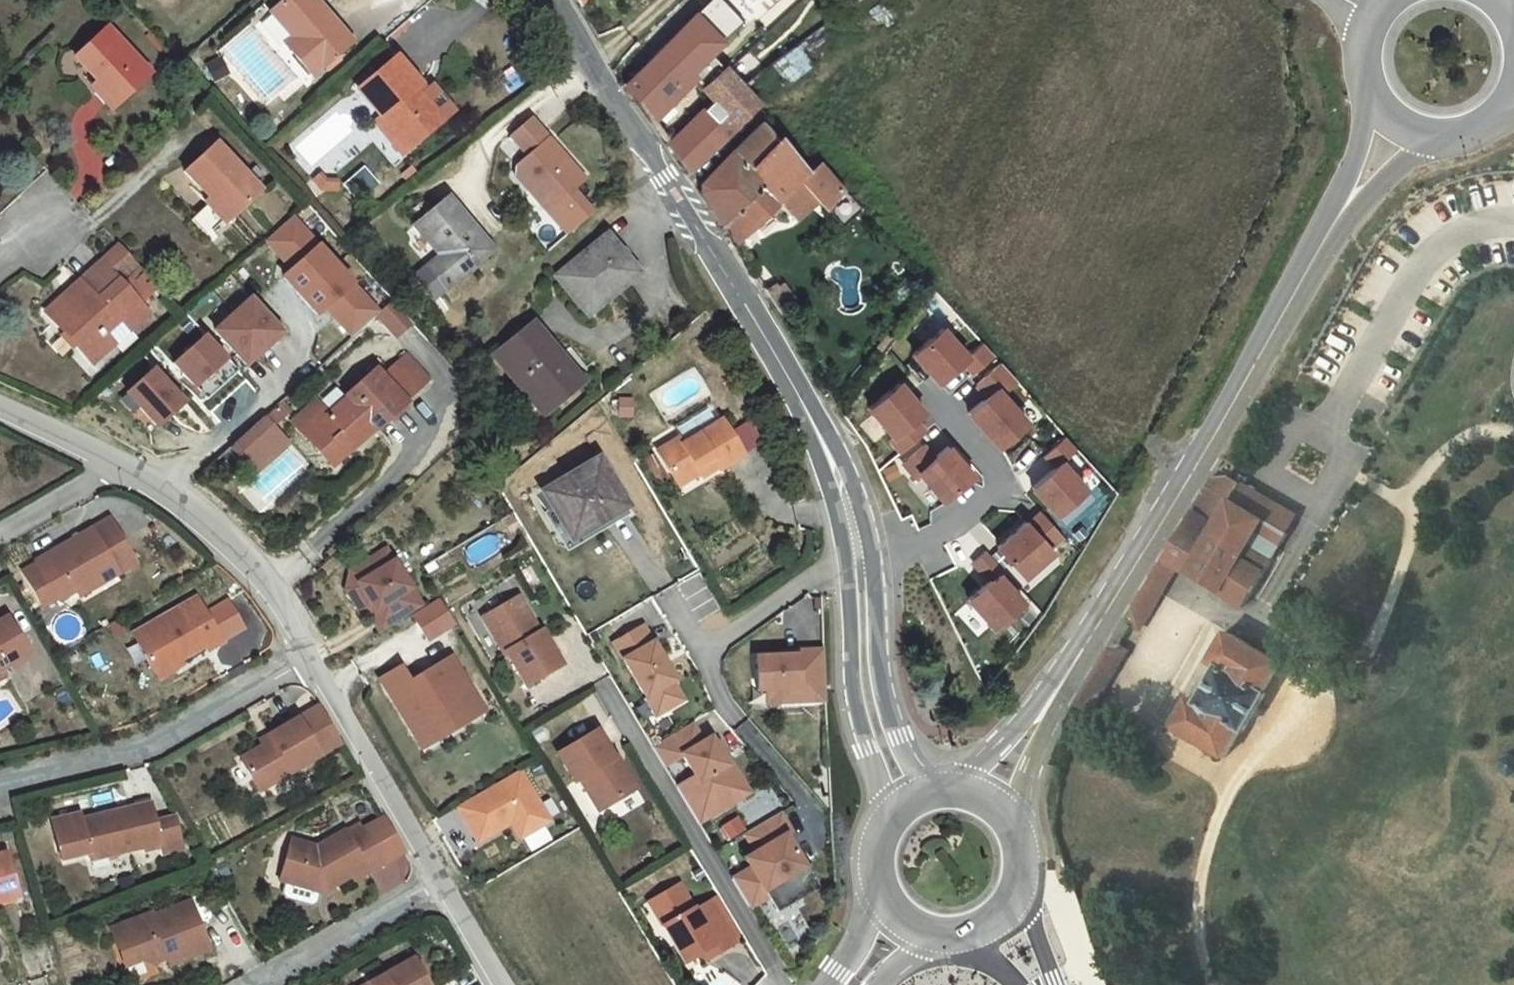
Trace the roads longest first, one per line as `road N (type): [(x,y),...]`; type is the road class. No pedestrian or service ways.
road 1 (tertiary): [(558,0),(772,346),(834,464),(858,563),(861,671)]
road 2 (primary): [(1049,702),(1166,518),(1338,212)]
road 3 (residential): [(313,657),(148,751),(0,788)]
road 4 (unclassified): [(313,657),(441,881)]
road 5 (unclassified): [(162,487),(220,530),(271,584),(313,657)]
road 6 (residential): [(267,984),(441,881)]
road 7 (residential): [(162,487),(293,373)]
road 8 (tertiary): [(861,671),(867,746),(885,817)]
road 9 (residential): [(0,535),(118,464)]
road 10 (tertiary): [(930,789),(861,671)]
road 11 (primary): [(1369,79),(1338,212)]
road 12 (unclassified): [(0,401),(118,464)]
road 13 (primary): [(1338,212),(1442,133)]
road 14 (primary): [(1014,825),(1049,702)]
road 15 (primary): [(1049,702),(961,788)]
road 16 (unclassified): [(441,881),(501,984)]

